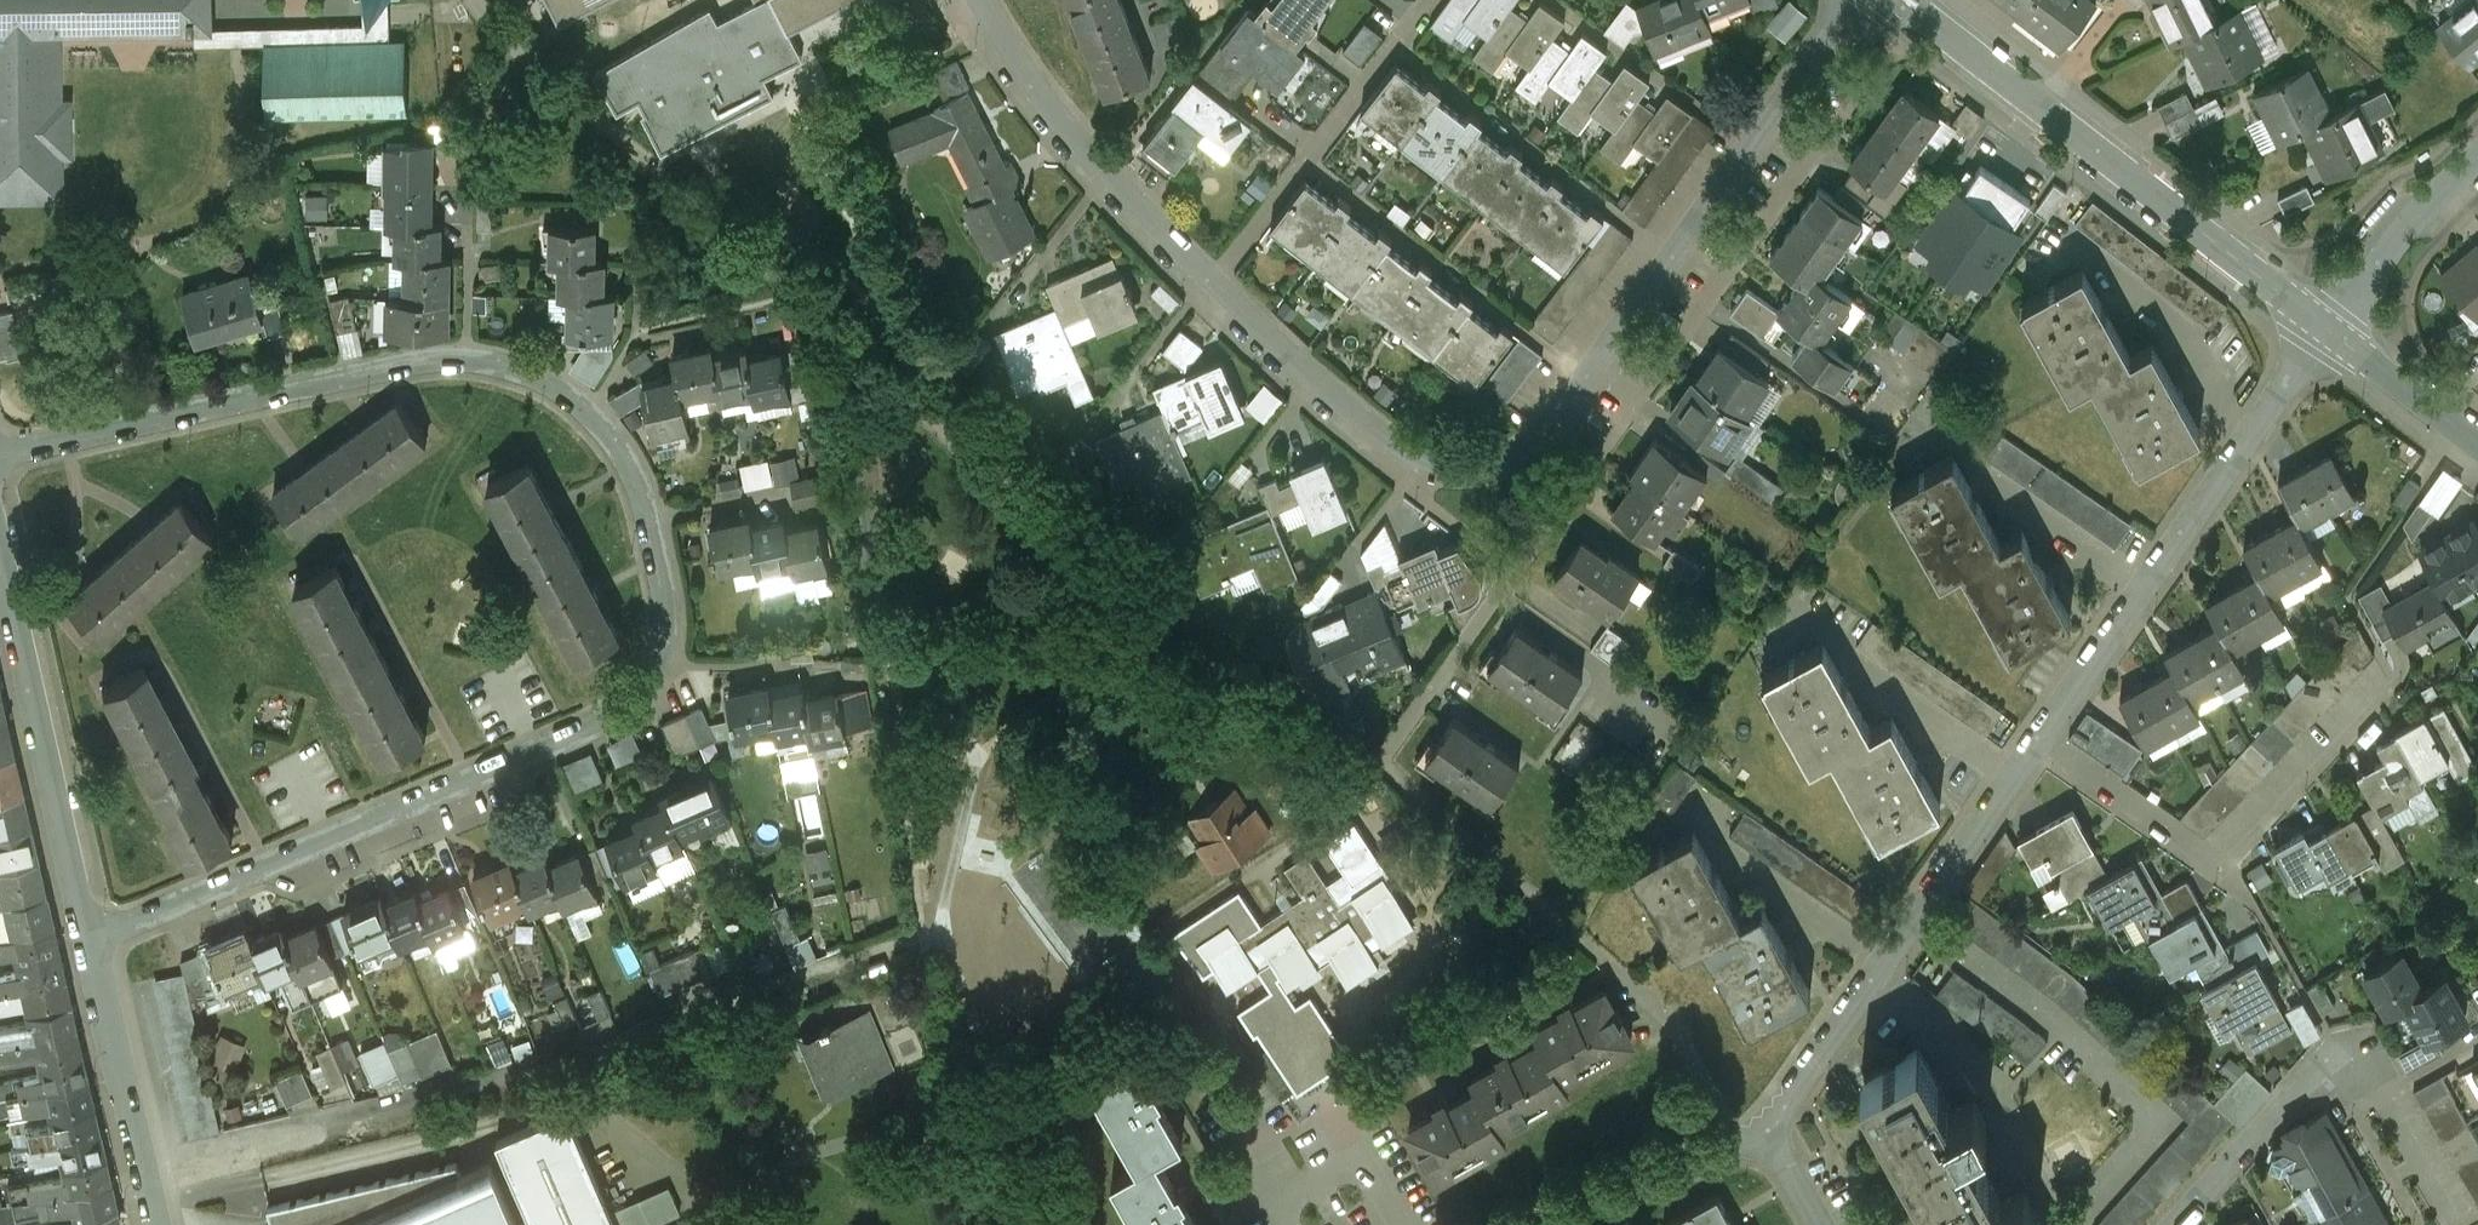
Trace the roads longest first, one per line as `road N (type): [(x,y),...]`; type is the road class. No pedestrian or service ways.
road 1 (residential): [(0,455),(407,366),(498,364),(564,391),(609,434),(629,465),(662,561),(666,644),(644,691),(623,712),(88,941)]
road 2 (residential): [(1405,452),(1211,282),(1045,104),(985,0)]
road 3 (residential): [(1851,0),(1587,378),(1528,446)]
road 4 (residential): [(2331,332),(1904,0)]
road 5 (residential): [(2331,332),(2044,743)]
road 6 (residential): [(2044,743),(1766,1125)]
road 7 (residential): [(2044,743),(2225,870),(2396,686)]
road 8 (residential): [(88,941),(0,557)]
road 9 (residential): [(156,1224),(88,941)]
road 10 (residential): [(2391,1091),(2364,1071),(2331,1069),(2305,1084),(2176,1224)]
road 11 (residential): [(1766,1125),(1738,1146),(1560,1224)]
road 12 (residential): [(2477,156),(2410,225),(2331,332)]
road 13 (residential): [(2477,446),(2331,332)]
road 14 (residential): [(2391,1091),(2465,1224)]
road 15 (residential): [(1405,452),(1467,471),(1528,446)]

